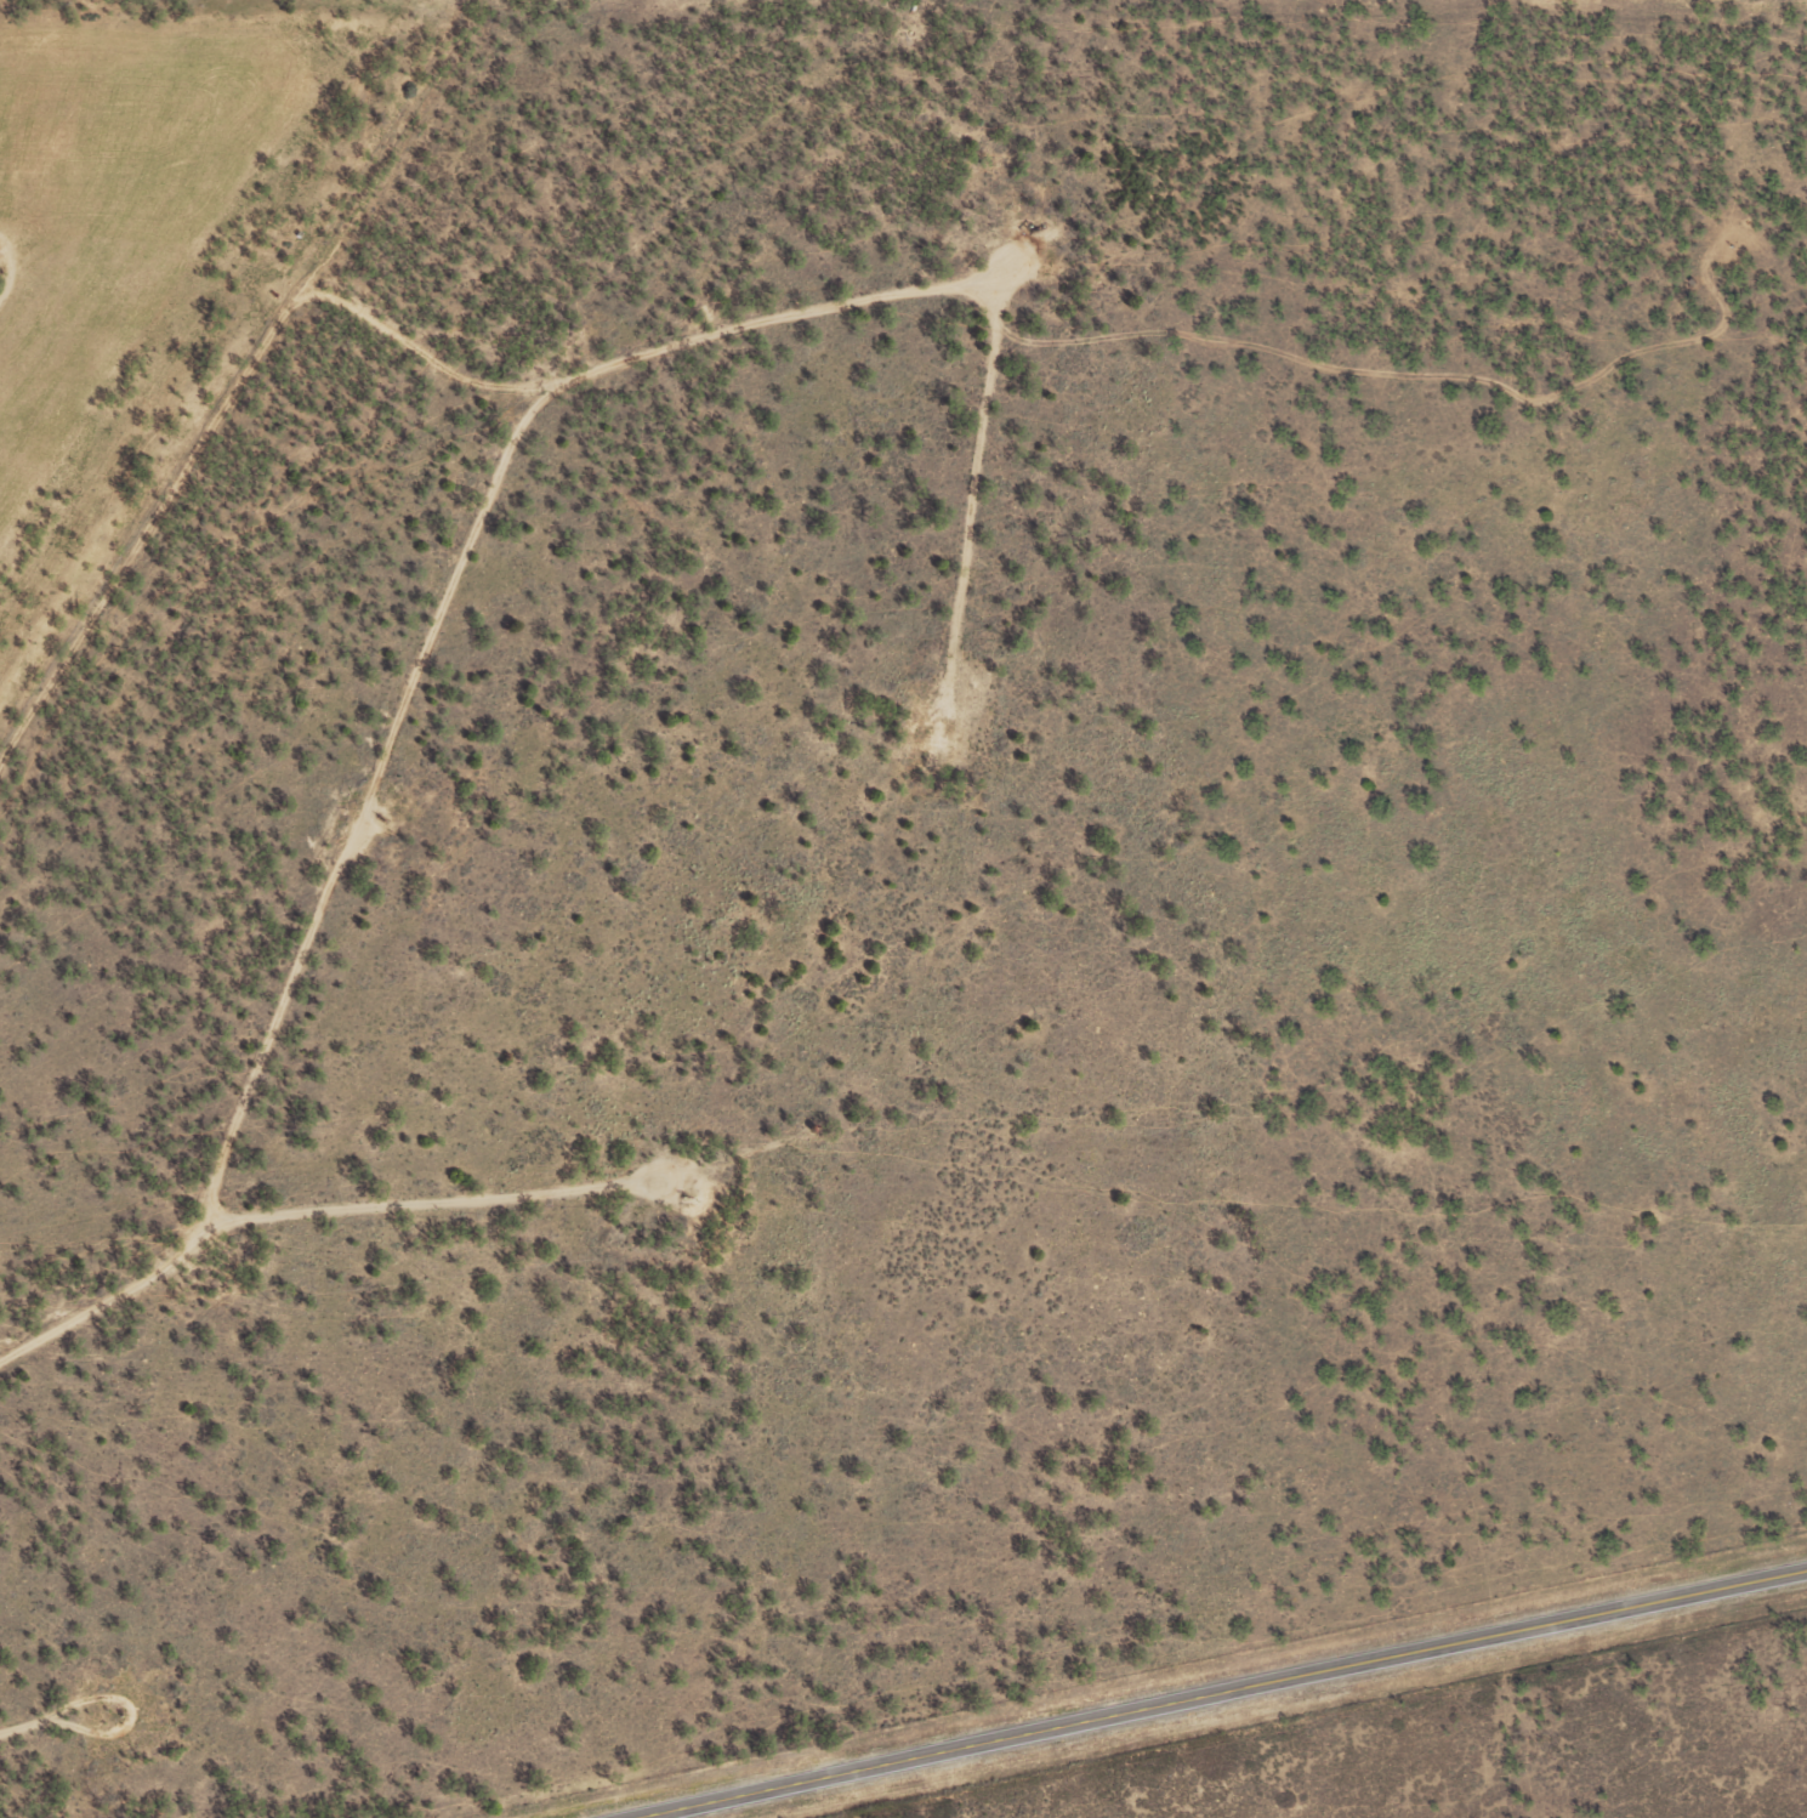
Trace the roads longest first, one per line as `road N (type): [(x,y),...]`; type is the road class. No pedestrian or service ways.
road 1 (secondary): [(621,1817),(1806,1575)]

